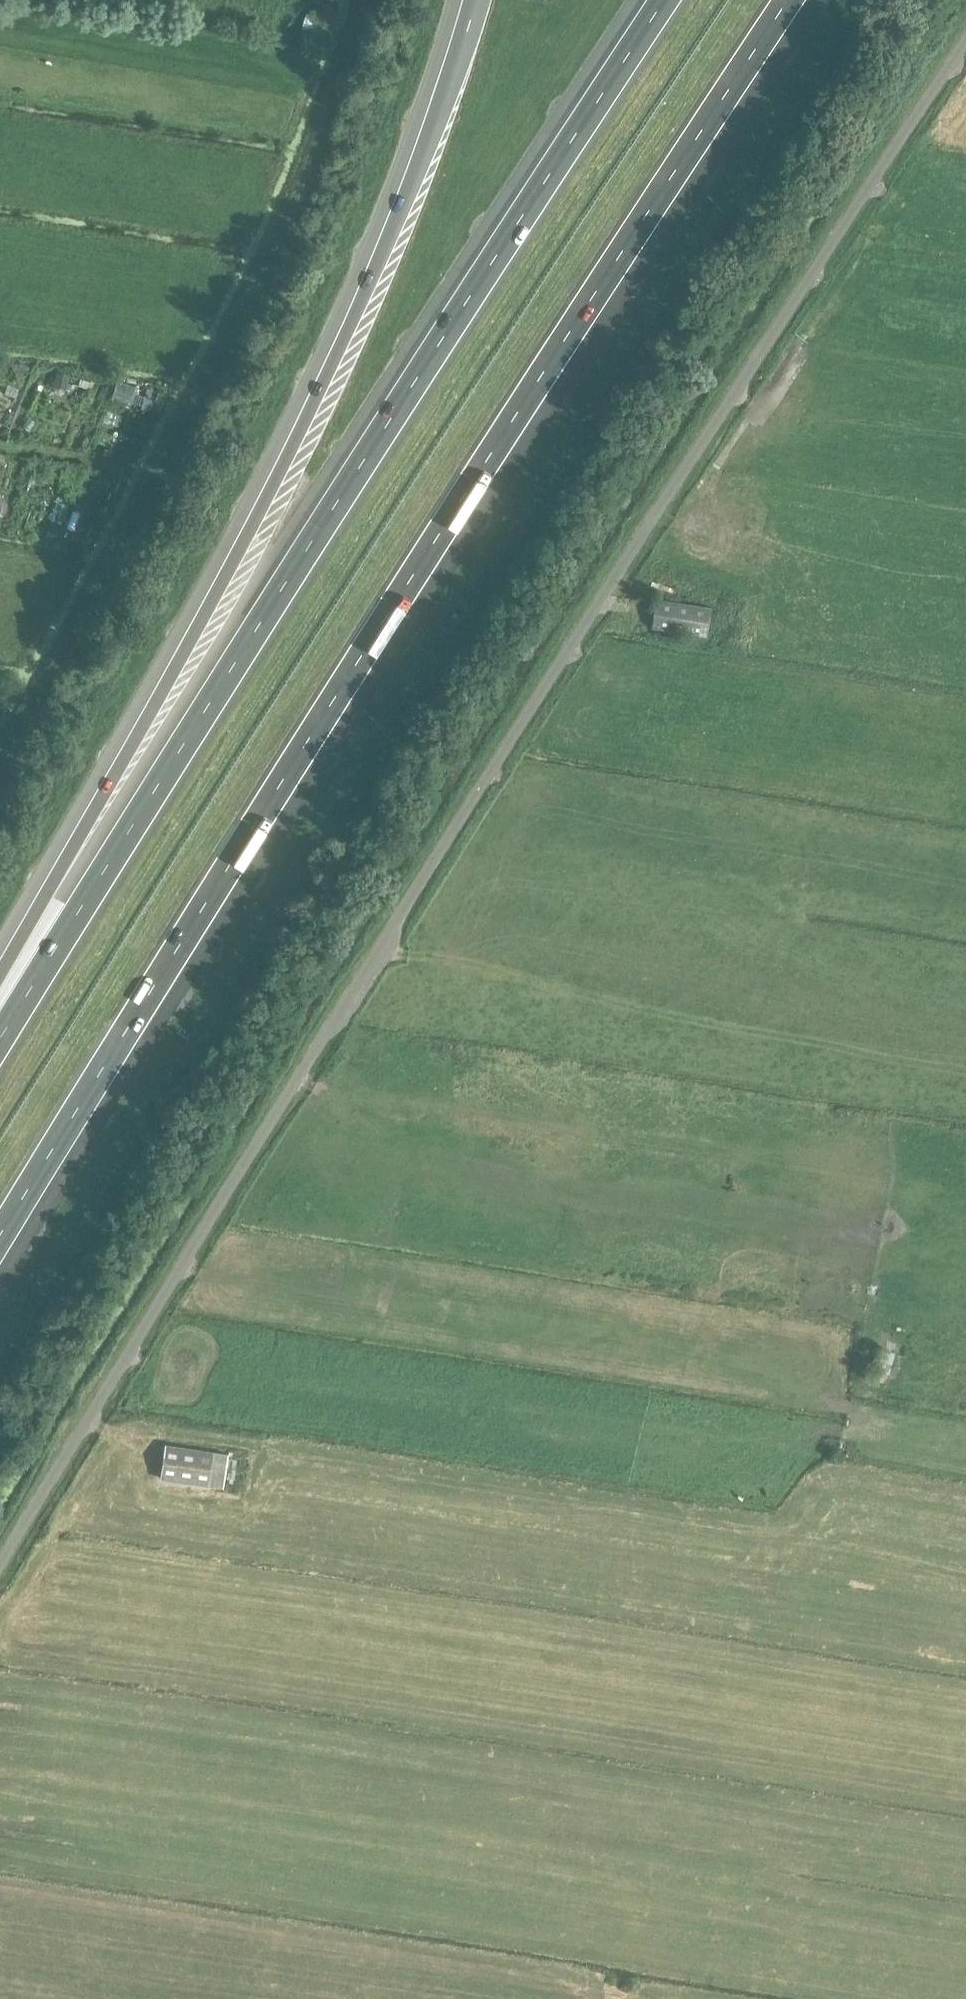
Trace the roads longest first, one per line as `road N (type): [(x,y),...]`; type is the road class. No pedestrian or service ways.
road 1 (unclassified): [(0,1573),(537,699),(965,45)]
road 2 (motorway): [(0,1262),(420,573),(791,0)]
road 3 (motorway): [(667,0),(0,1046)]
road 4 (motorway): [(479,0),(423,162),(302,441),(0,998)]

